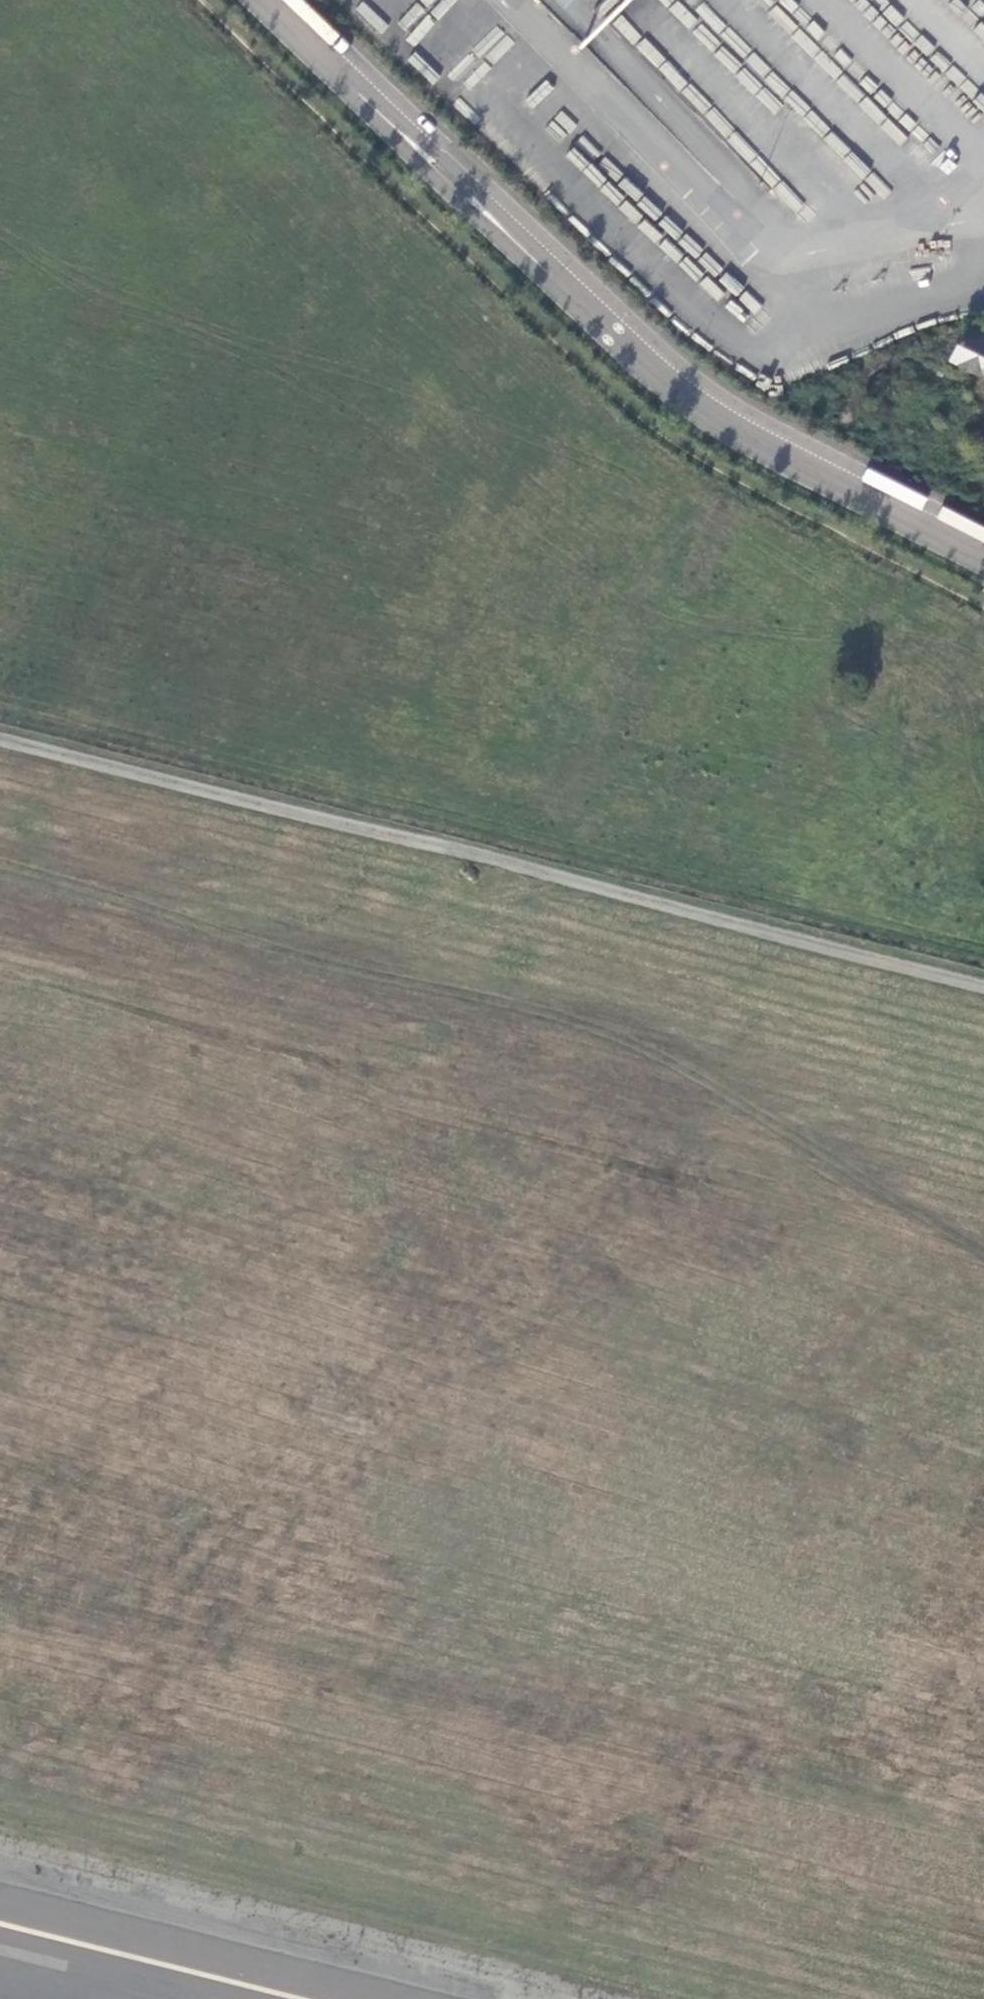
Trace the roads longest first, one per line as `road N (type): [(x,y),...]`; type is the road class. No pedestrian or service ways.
road 1 (track): [(983,1248),(623,1035),(314,959),(0,867)]
road 2 (tertiary): [(983,554),(753,437),(668,379),(268,0)]

